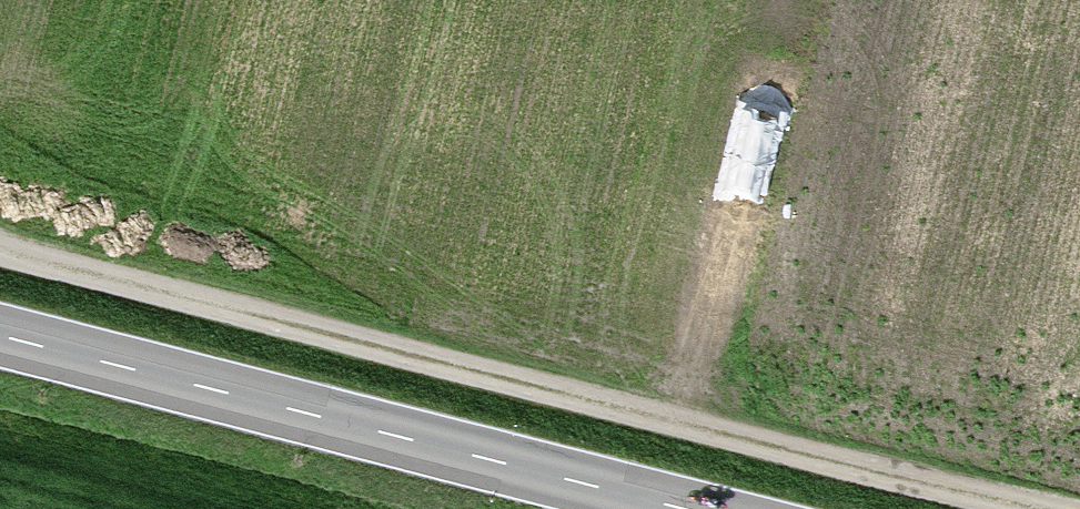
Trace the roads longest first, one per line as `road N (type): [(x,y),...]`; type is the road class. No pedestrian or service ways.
road 1 (track): [(1004,508),(0,243)]
road 2 (secondary): [(0,341),(657,508)]

